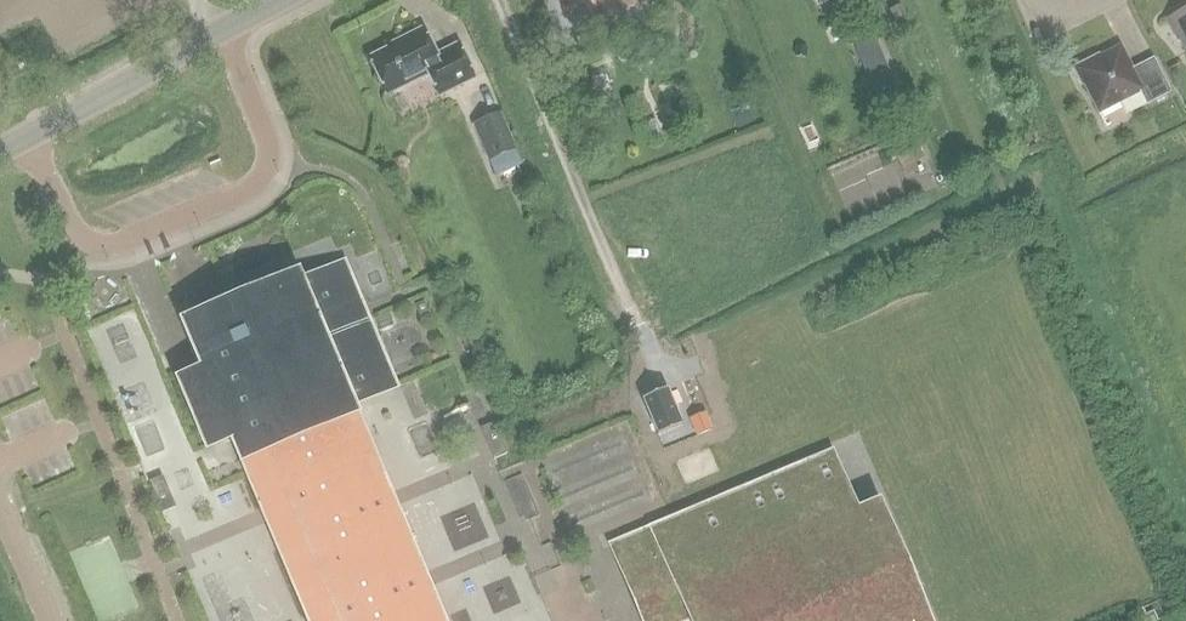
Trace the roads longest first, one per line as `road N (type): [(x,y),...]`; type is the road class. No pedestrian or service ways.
road 1 (secondary): [(0,149),(282,0)]
road 2 (unclassified): [(0,504),(50,620)]

